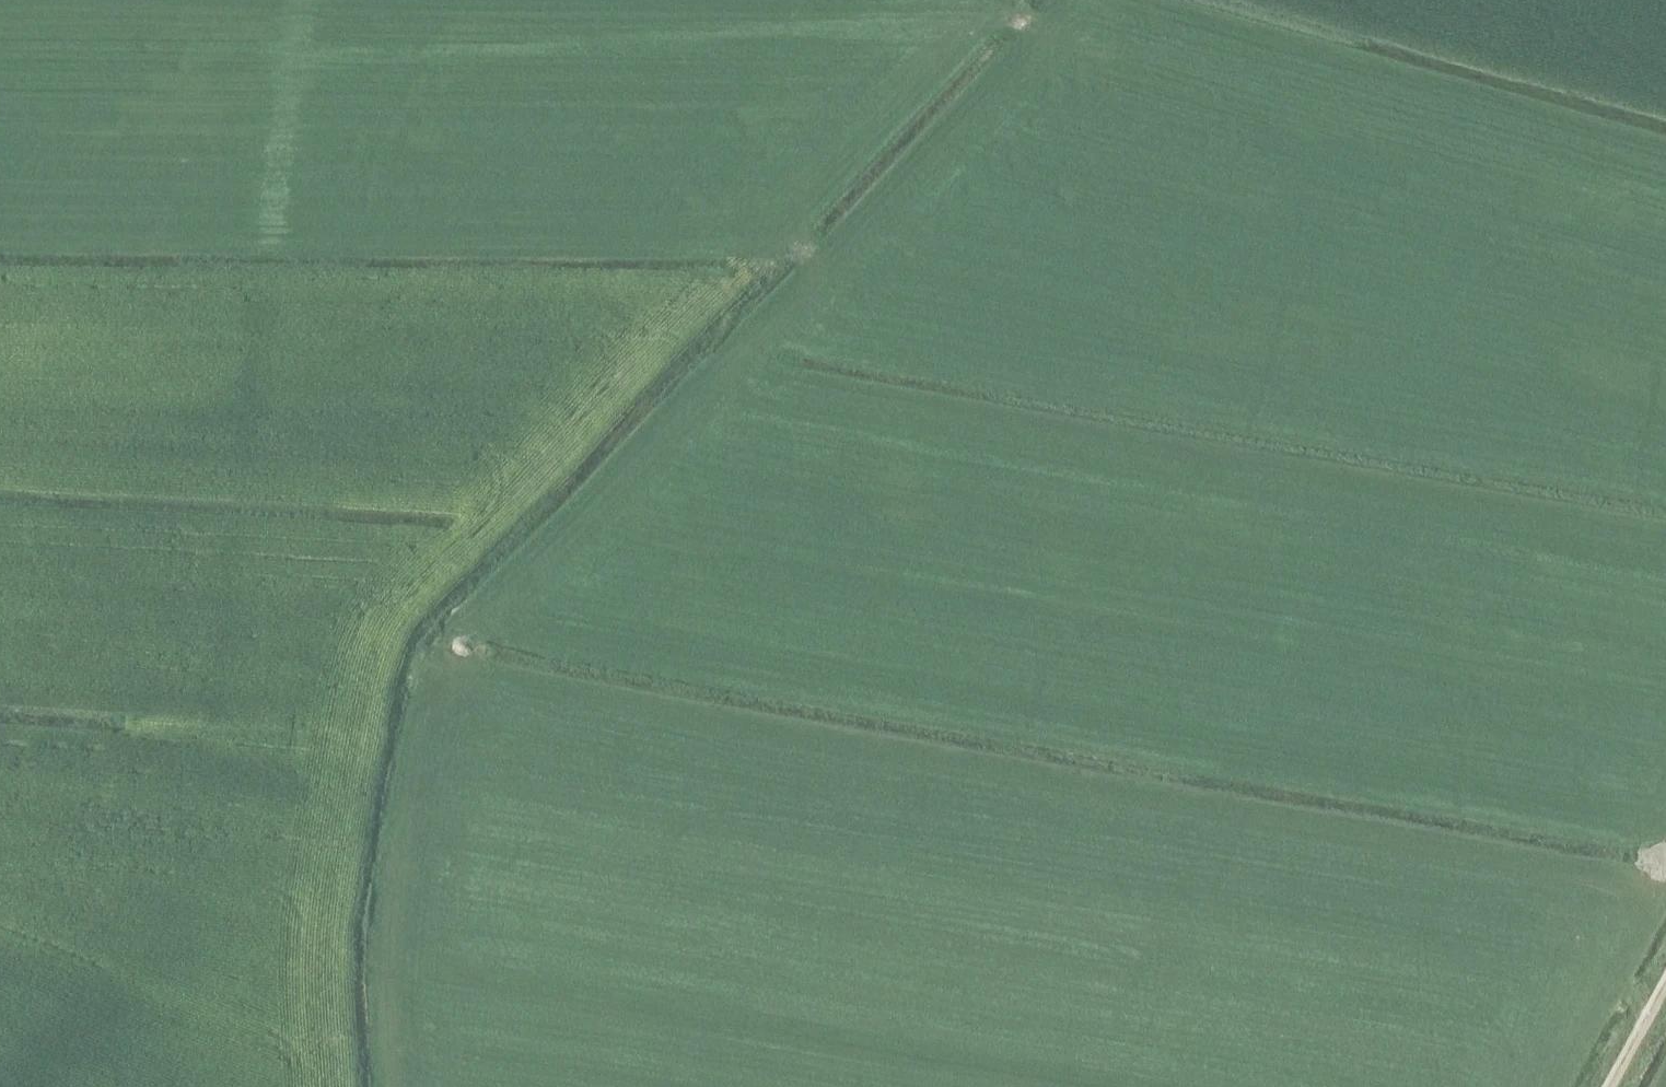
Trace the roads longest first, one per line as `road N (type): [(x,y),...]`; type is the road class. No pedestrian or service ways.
road 1 (unclassified): [(1609,1086),(1665,981)]

